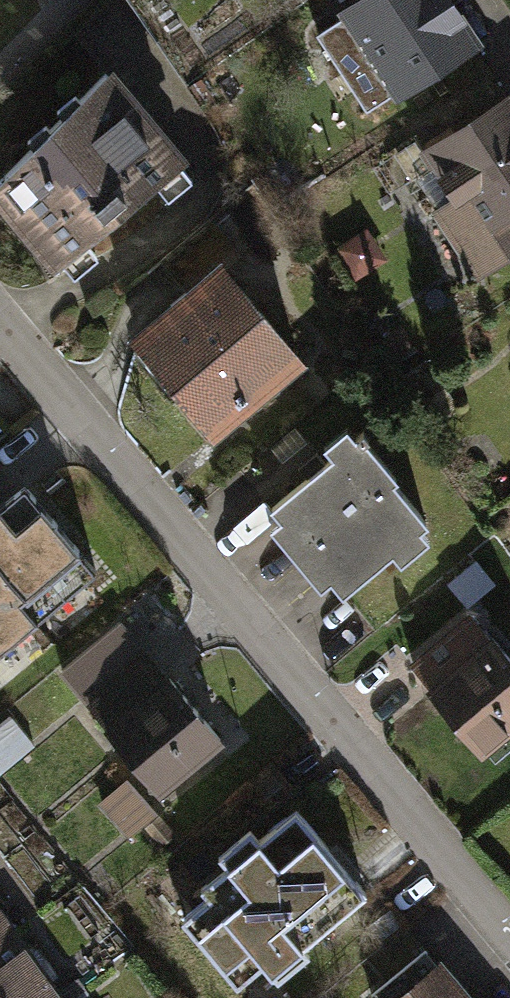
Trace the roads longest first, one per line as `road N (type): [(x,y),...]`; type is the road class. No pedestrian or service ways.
road 1 (residential): [(0,331),(509,937)]

